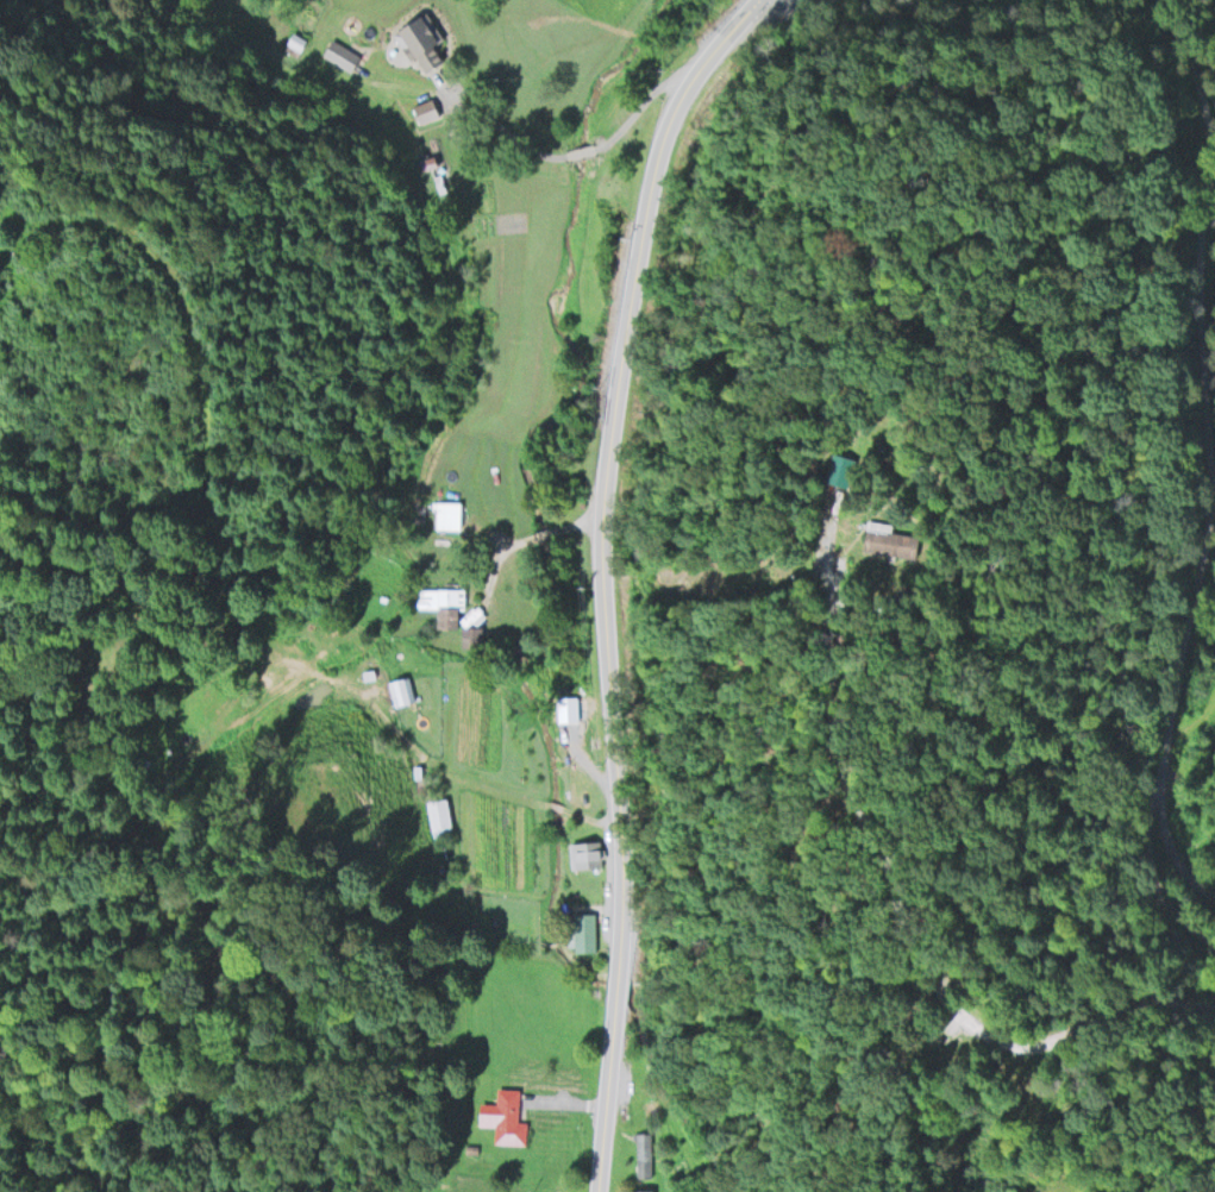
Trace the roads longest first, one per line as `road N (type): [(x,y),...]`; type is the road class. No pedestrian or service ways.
road 1 (primary): [(618,927),(608,609),(615,312),(685,75),(752,0)]
road 2 (residential): [(1214,898),(1178,862),(1160,790),(1210,527),(1201,312),(1210,165),(1195,69),(1156,0)]
road 3 (track): [(0,230),(17,221),(121,220),(177,276),(219,479),(228,596),(242,630),(346,680),(422,759),(459,782),(546,801)]
road 4 (residential): [(1214,1012),(1134,1012),(1032,1049),(994,1042),(956,1018),(843,770),(829,696),(828,558)]
road 5 (residential): [(685,75),(649,100),(612,142),(577,157),(538,155),(471,105),(381,80),(311,76),(221,27),(147,0)]
road 6 (residential): [(1160,790),(1146,846),(1154,882),(1172,912),(1214,946)]
road 7 (primary): [(601,1191),(608,1050)]
road 8 (primary): [(608,1050),(618,927)]

